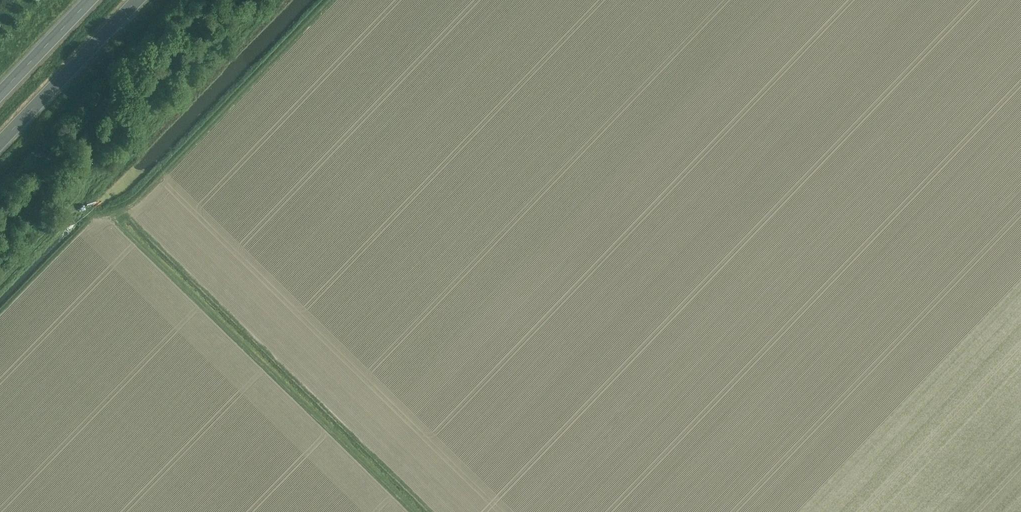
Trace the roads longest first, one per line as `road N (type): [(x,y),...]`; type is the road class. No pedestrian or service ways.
road 1 (trunk): [(0,145),(140,0)]
road 2 (trunk): [(91,0),(0,95)]

